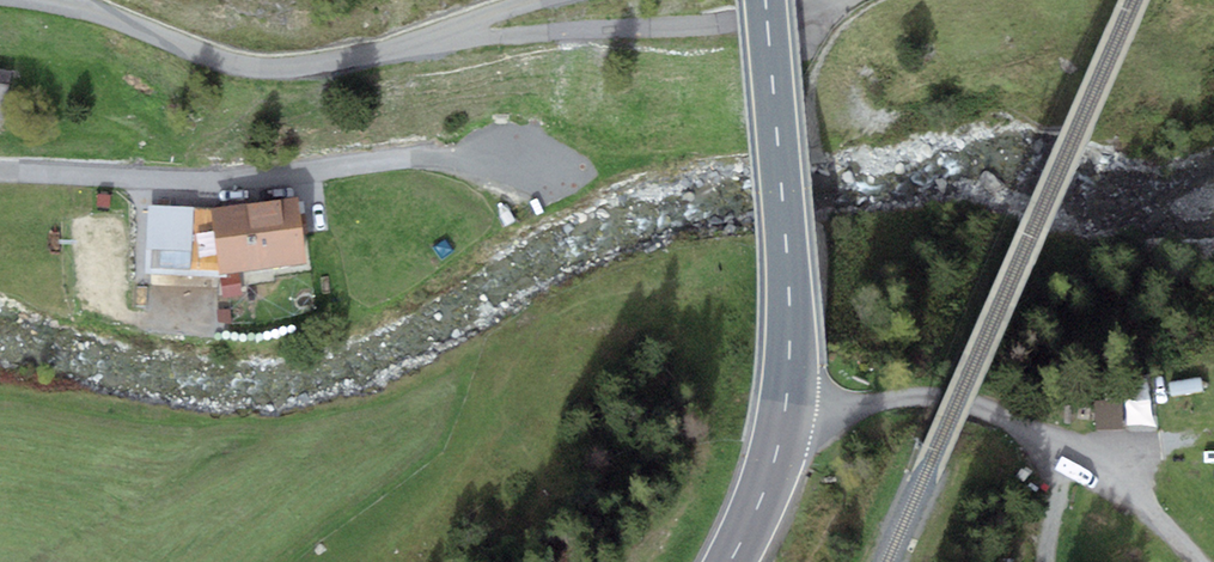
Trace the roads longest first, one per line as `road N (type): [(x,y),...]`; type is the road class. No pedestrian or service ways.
road 1 (residential): [(0,175),(200,180),(518,159)]
road 2 (residential): [(786,413),(932,397),(984,409),(1140,502),(1197,561)]
road 3 (unclassified): [(382,51),(728,26),(828,0)]
road 4 (primary): [(766,0),(790,307),(786,413)]
road 5 (residential): [(44,0),(236,65),(283,68),(382,51)]
road 6 (residential): [(382,51),(543,0)]
road 7 (primary): [(786,413),(766,484),(731,561)]

